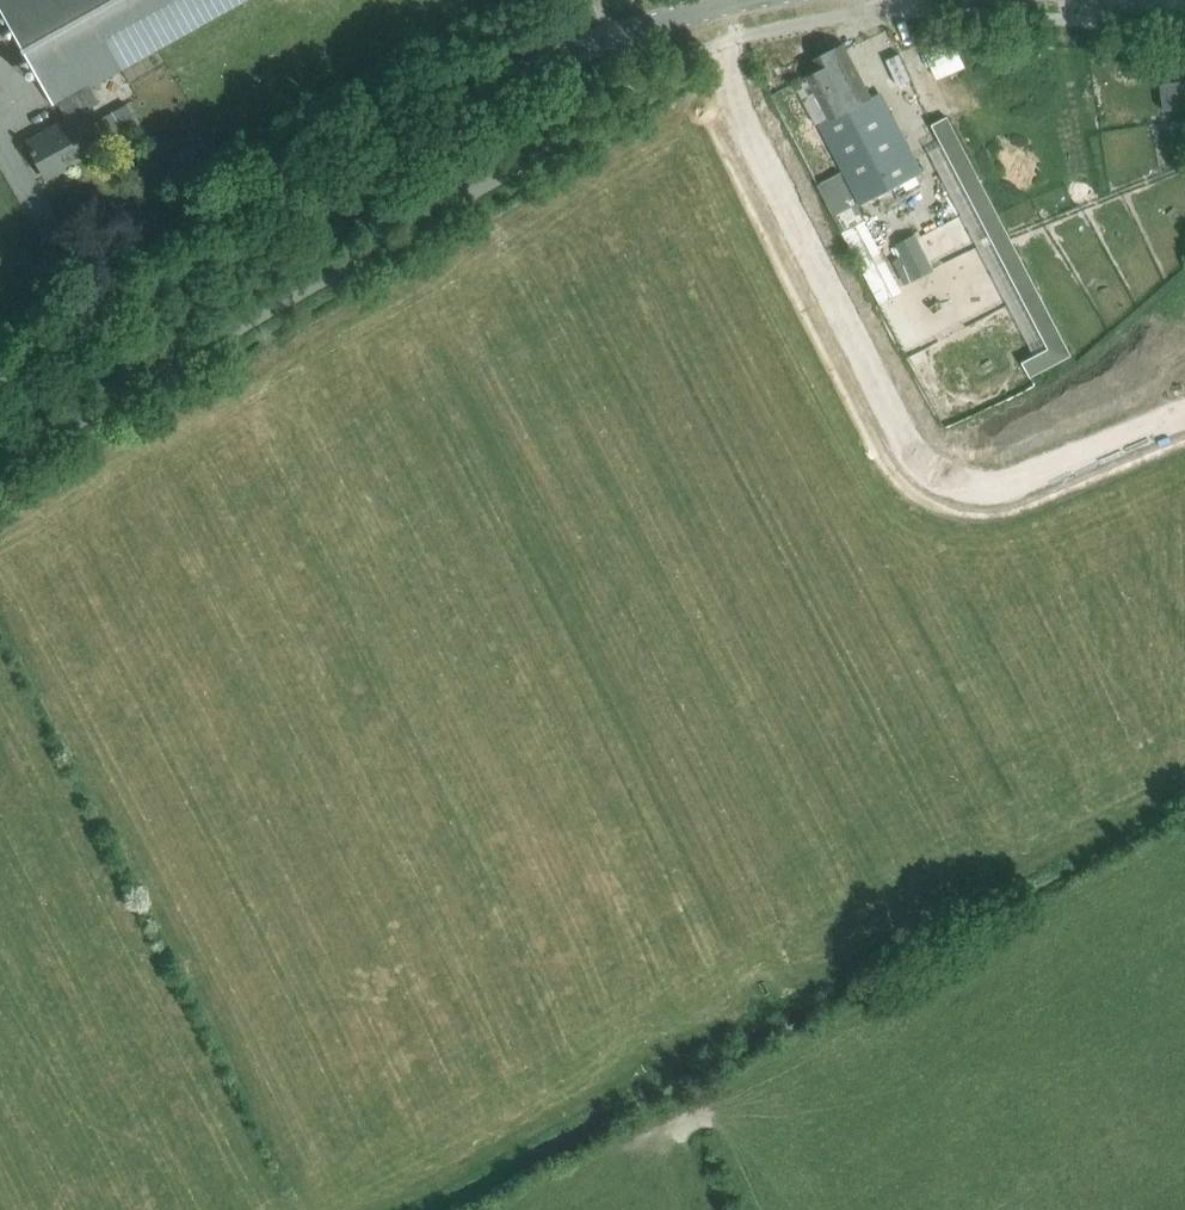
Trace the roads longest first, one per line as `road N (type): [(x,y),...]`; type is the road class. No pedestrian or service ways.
road 1 (secondary): [(0,368),(548,62),(646,19),(704,7)]
road 2 (unclassified): [(704,7),(713,51),(751,141),(902,441),(927,471),(956,486),(1007,485),(1184,413)]

